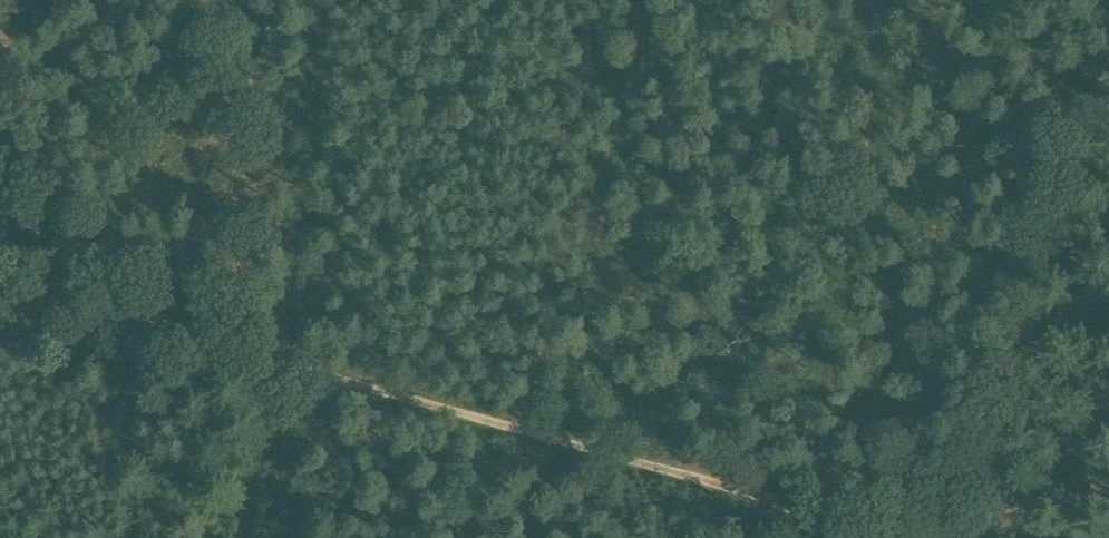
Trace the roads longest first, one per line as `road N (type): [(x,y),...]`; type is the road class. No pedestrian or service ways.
road 1 (track): [(0,269),(328,377),(899,537)]

